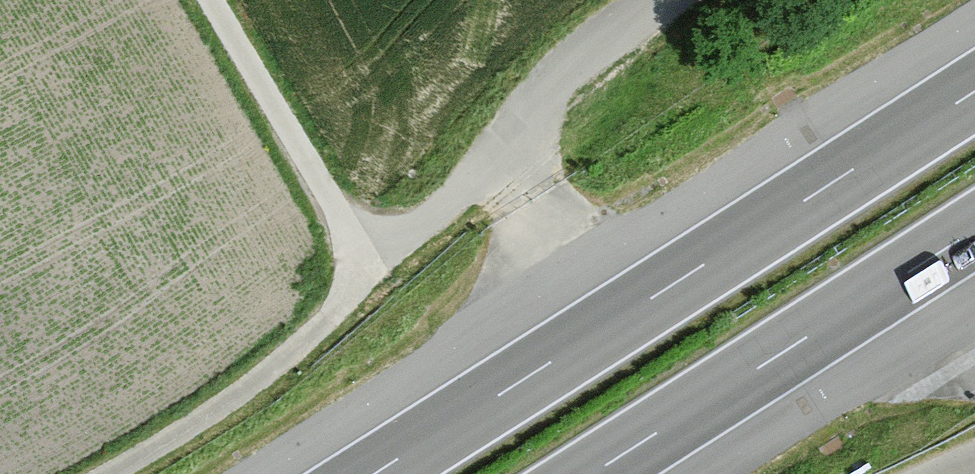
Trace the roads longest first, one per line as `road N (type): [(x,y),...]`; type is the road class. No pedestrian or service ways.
road 1 (motorway): [(974,91),(375,473)]
road 2 (track): [(208,0),(335,211),(358,274),(316,332),(213,413),(110,473)]
road 3 (motorway): [(591,473),(974,229)]
road 4 (unclassified): [(357,258),(424,224),(562,72),(656,0)]

